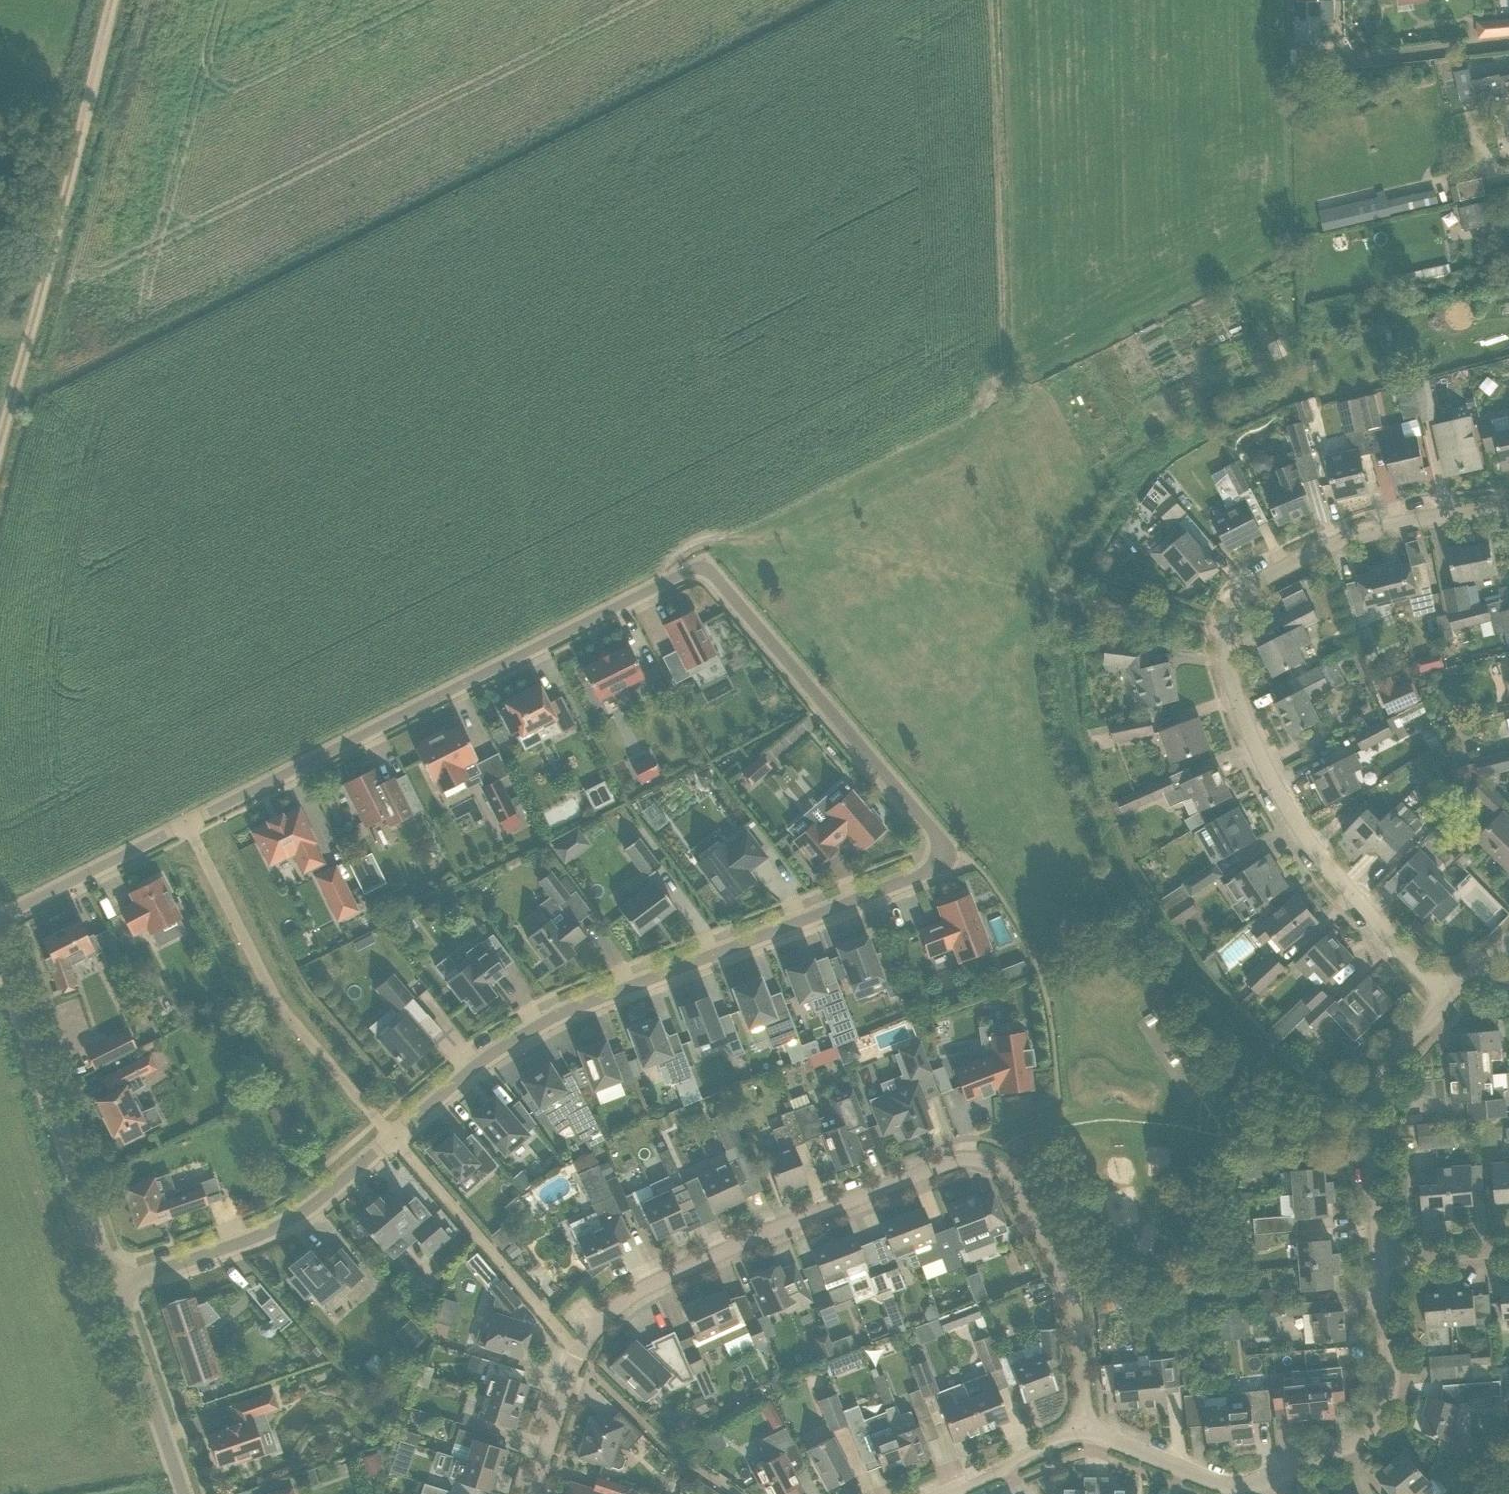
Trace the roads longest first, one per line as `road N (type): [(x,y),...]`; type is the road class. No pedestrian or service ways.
road 1 (residential): [(0,917),(700,562),(942,849),(930,871),(574,1006),(485,1057),(309,1208),(250,1239),(114,1285)]
road 2 (residential): [(531,1493),(576,1351),(605,1314),(637,1292),(962,1158),(1007,1175),(1071,1289),(1082,1432)]
road 3 (residential): [(1445,996),(1322,865),(1256,742),(1225,638),(1234,611),(1254,589),(1298,559),(1370,532),(1508,511)]
road 4 (unclassified): [(0,942),(114,1285)]
road 5 (unclassified): [(1271,1476),(1370,1431),(1385,1414),(1392,1382),(1382,1260)]
road 6 (unclassified): [(1382,1260),(1371,1151),(1377,1099),(1399,1052),(1445,996)]
road 7 (track): [(55,230),(0,474)]
road 8 (track): [(115,0),(55,230)]
road 9 (unclassified): [(114,1285),(184,1493)]
road 10 (unclassified): [(1271,1476),(1223,1484),(1082,1432)]
road 11 (track): [(1049,592),(1227,630)]
road 12 (unclassified): [(950,1493),(1082,1432)]
road 13 (residential): [(1508,1246),(1382,1260)]

